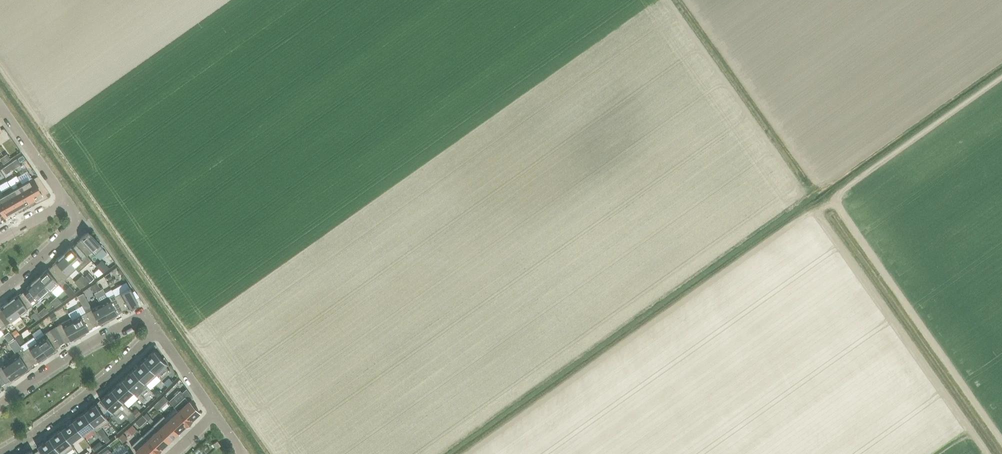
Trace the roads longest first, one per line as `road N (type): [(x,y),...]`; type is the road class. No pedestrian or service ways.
road 1 (residential): [(156,331),(90,392),(2,453)]
road 2 (residential): [(0,404),(136,319),(145,315),(156,331)]
road 3 (residential): [(67,203),(79,220),(0,292)]

